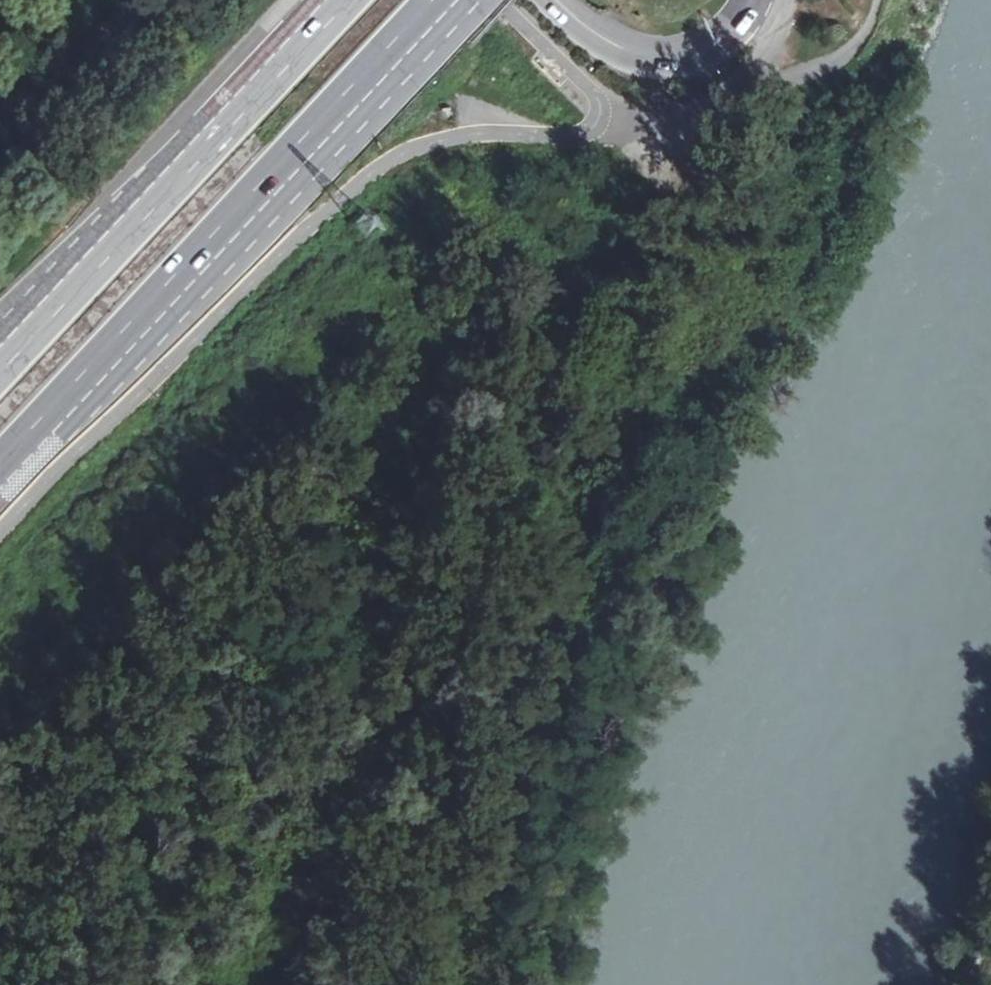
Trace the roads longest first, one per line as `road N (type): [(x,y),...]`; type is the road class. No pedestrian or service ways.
road 1 (primary): [(338,0),(0,360)]
road 2 (primary): [(143,321),(481,0)]
road 3 (primary): [(143,321),(444,0)]
road 4 (tertiary): [(562,0),(616,40),(663,56),(708,46),(755,0)]
road 5 (primary): [(0,473),(143,321)]

